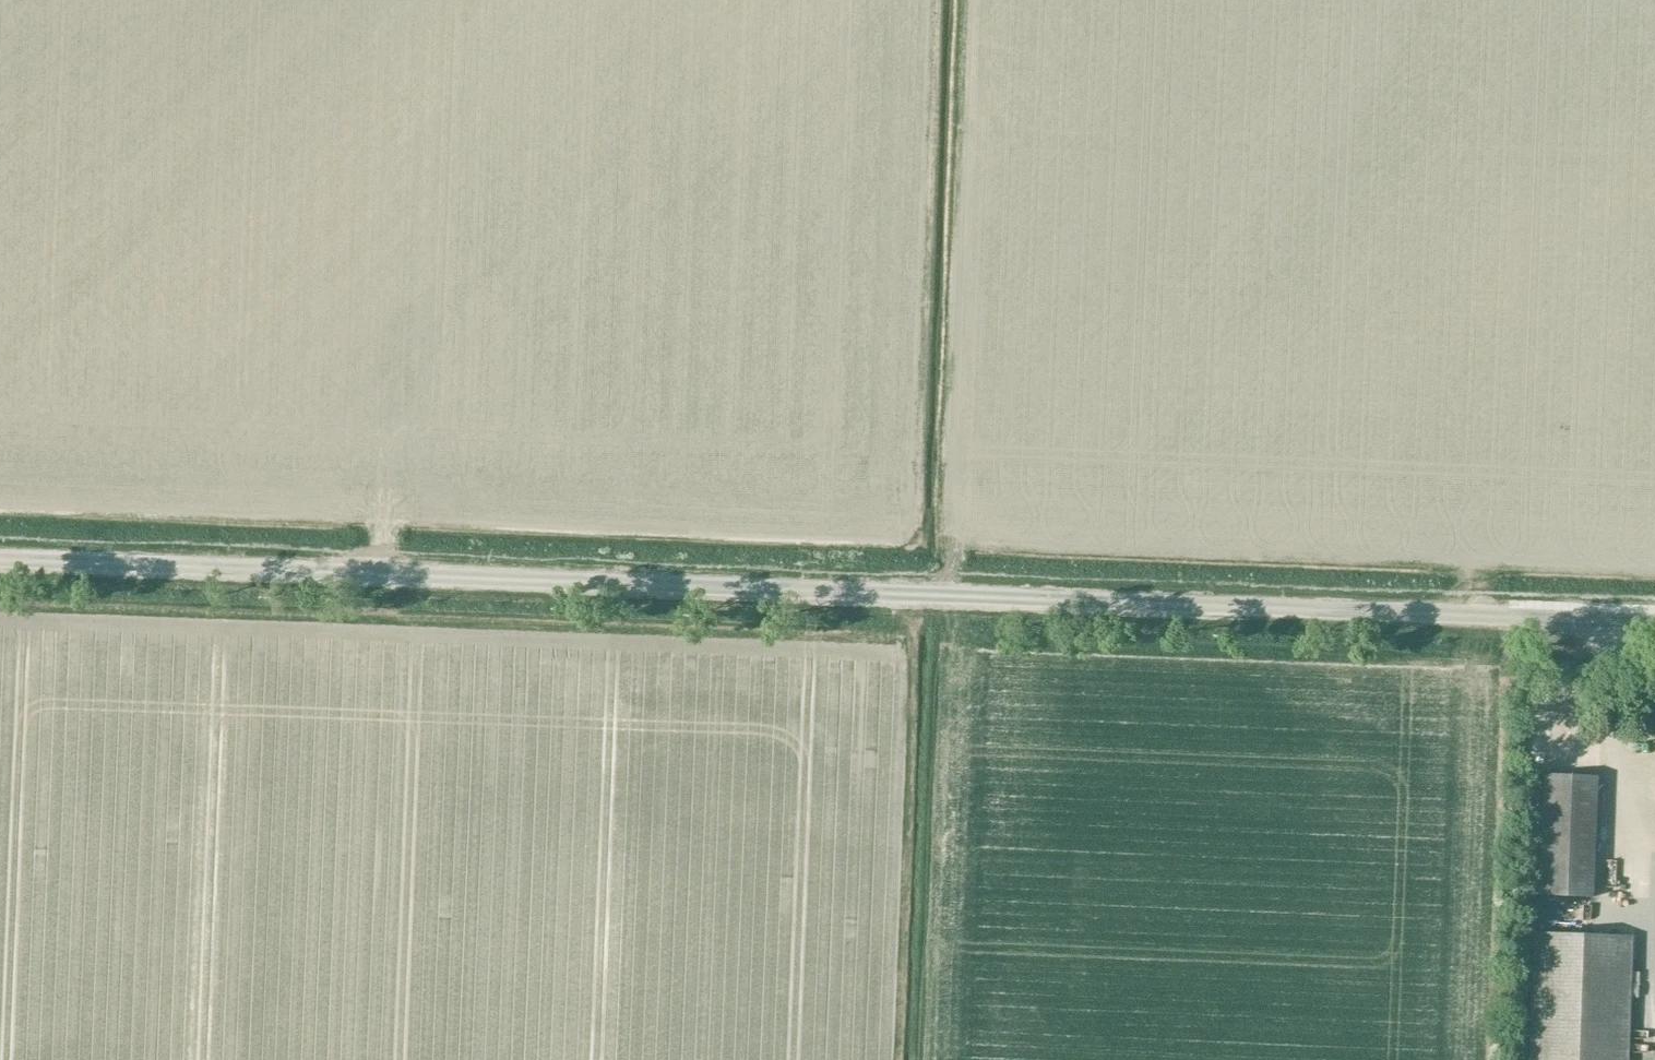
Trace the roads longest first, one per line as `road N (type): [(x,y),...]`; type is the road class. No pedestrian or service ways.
road 1 (unclassified): [(1654,621),(0,556)]

